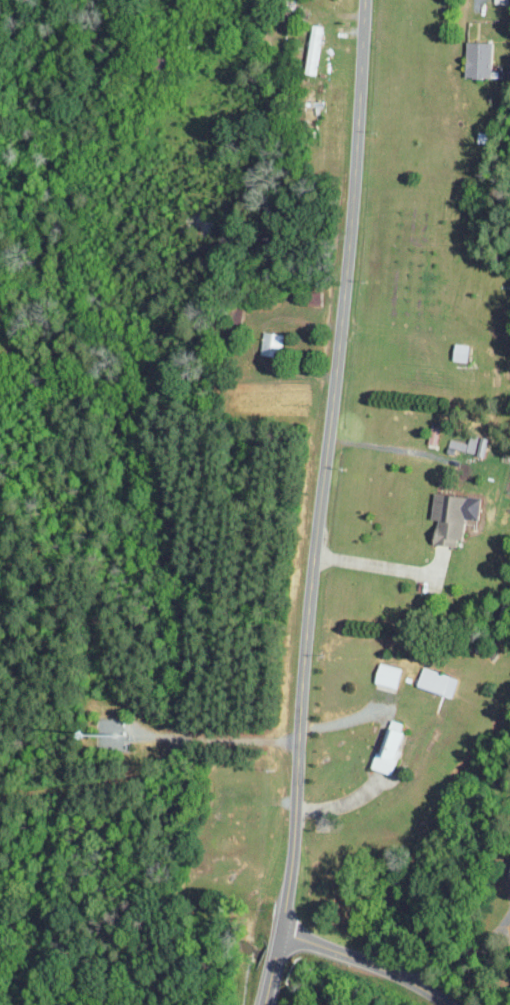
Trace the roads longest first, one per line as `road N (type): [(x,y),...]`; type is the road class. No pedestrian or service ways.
road 1 (residential): [(260,1004),(281,932),(363,0)]
road 2 (residential): [(446,1004),(379,967),(281,932)]

